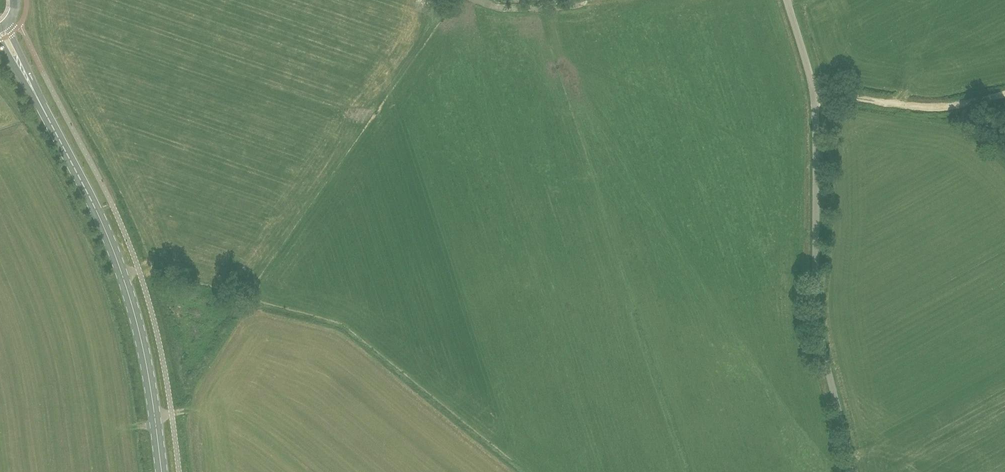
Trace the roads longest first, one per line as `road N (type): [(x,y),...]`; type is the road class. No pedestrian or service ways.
road 1 (unclassified): [(854,471),(818,326),(816,98),(787,0)]
road 2 (primary): [(159,471),(124,282),(0,28)]
road 3 (track): [(1004,93),(927,108),(815,93)]

